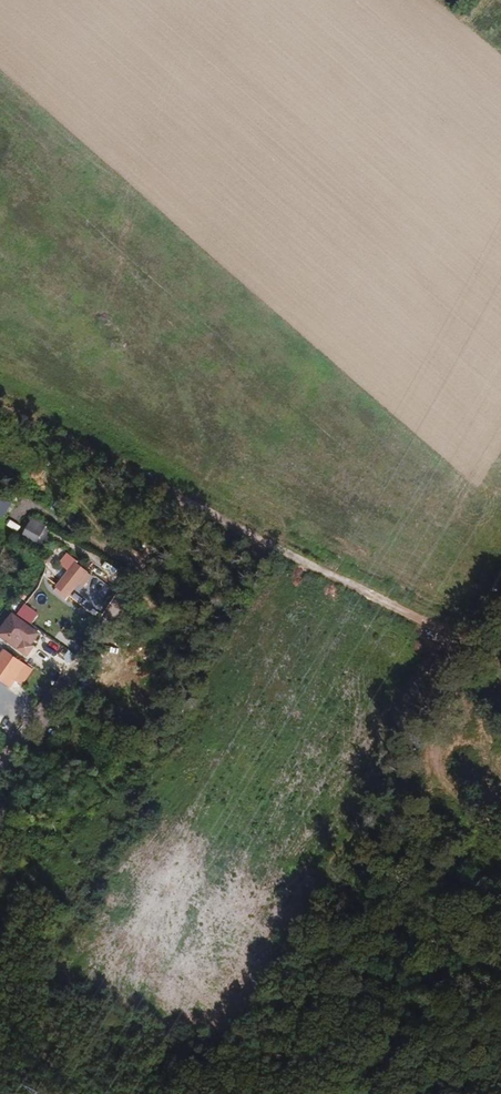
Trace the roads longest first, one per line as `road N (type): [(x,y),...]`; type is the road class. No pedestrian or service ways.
road 1 (track): [(500,584),(474,622),(435,630),(235,529),(188,533),(129,593),(0,777)]

